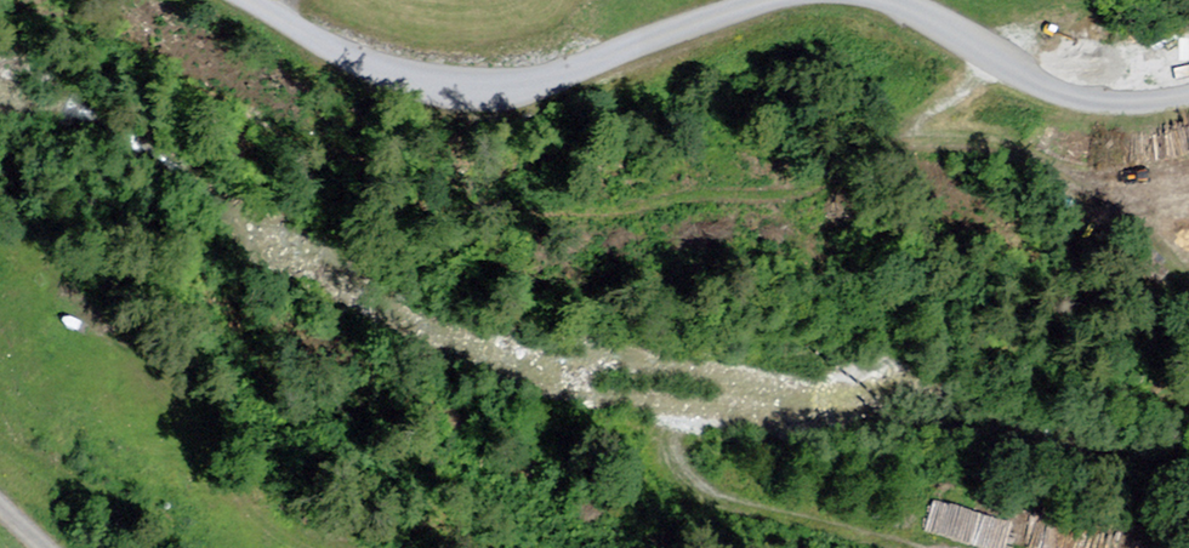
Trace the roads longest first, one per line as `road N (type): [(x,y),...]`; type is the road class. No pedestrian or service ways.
road 1 (unclassified): [(238,0),(348,59),(458,89),(572,73),(780,0)]
road 2 (unclassified): [(873,0),(909,8),(1065,95),(1117,105),(1188,99)]

